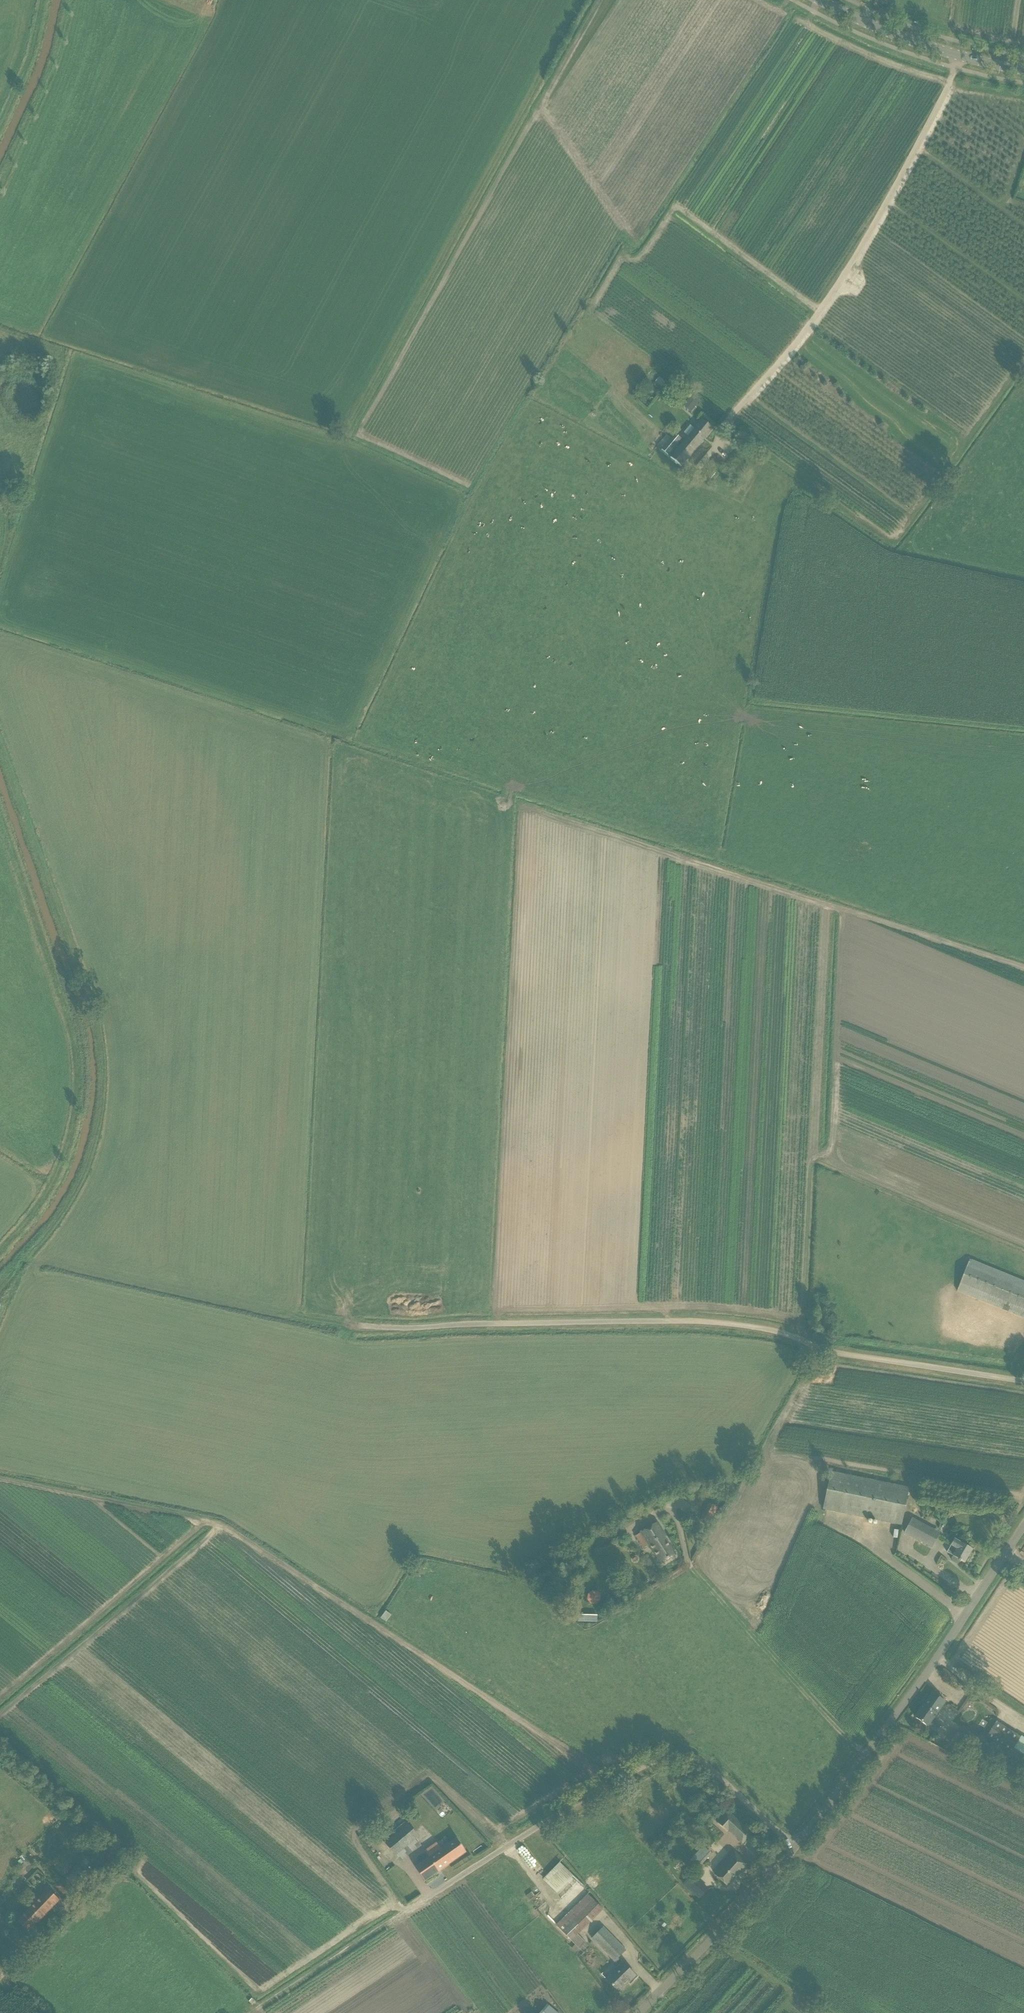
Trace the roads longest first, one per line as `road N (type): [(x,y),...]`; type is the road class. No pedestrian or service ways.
road 1 (unclassified): [(252,2012),(330,1955),(659,1759),(692,1754),(703,1761),(793,1848)]
road 2 (unclassified): [(793,1848),(1023,1519)]
road 3 (track): [(865,1755),(691,1566)]
road 4 (unclassified): [(634,2012),(793,1848)]
road 5 (tertiary): [(828,0),(921,45),(1023,70)]

